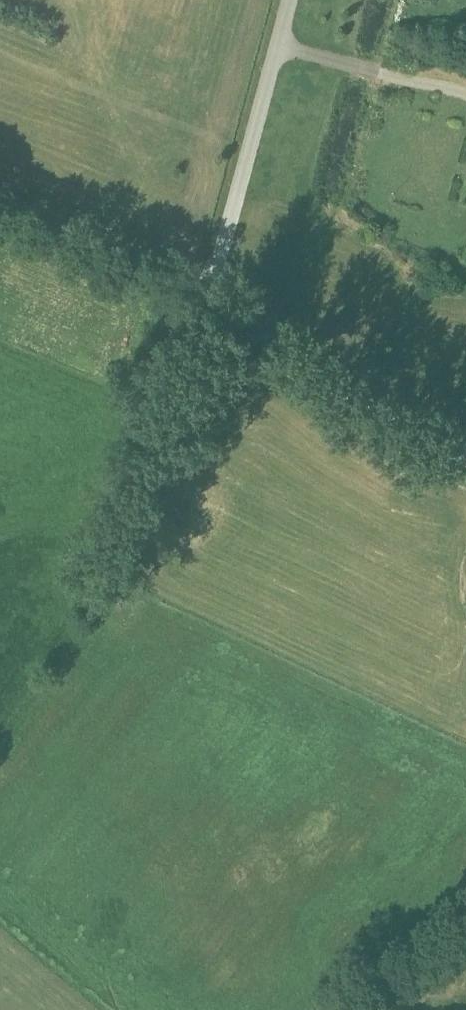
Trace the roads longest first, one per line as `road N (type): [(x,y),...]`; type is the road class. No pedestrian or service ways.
road 1 (track): [(465,466),(130,259),(0,209)]

